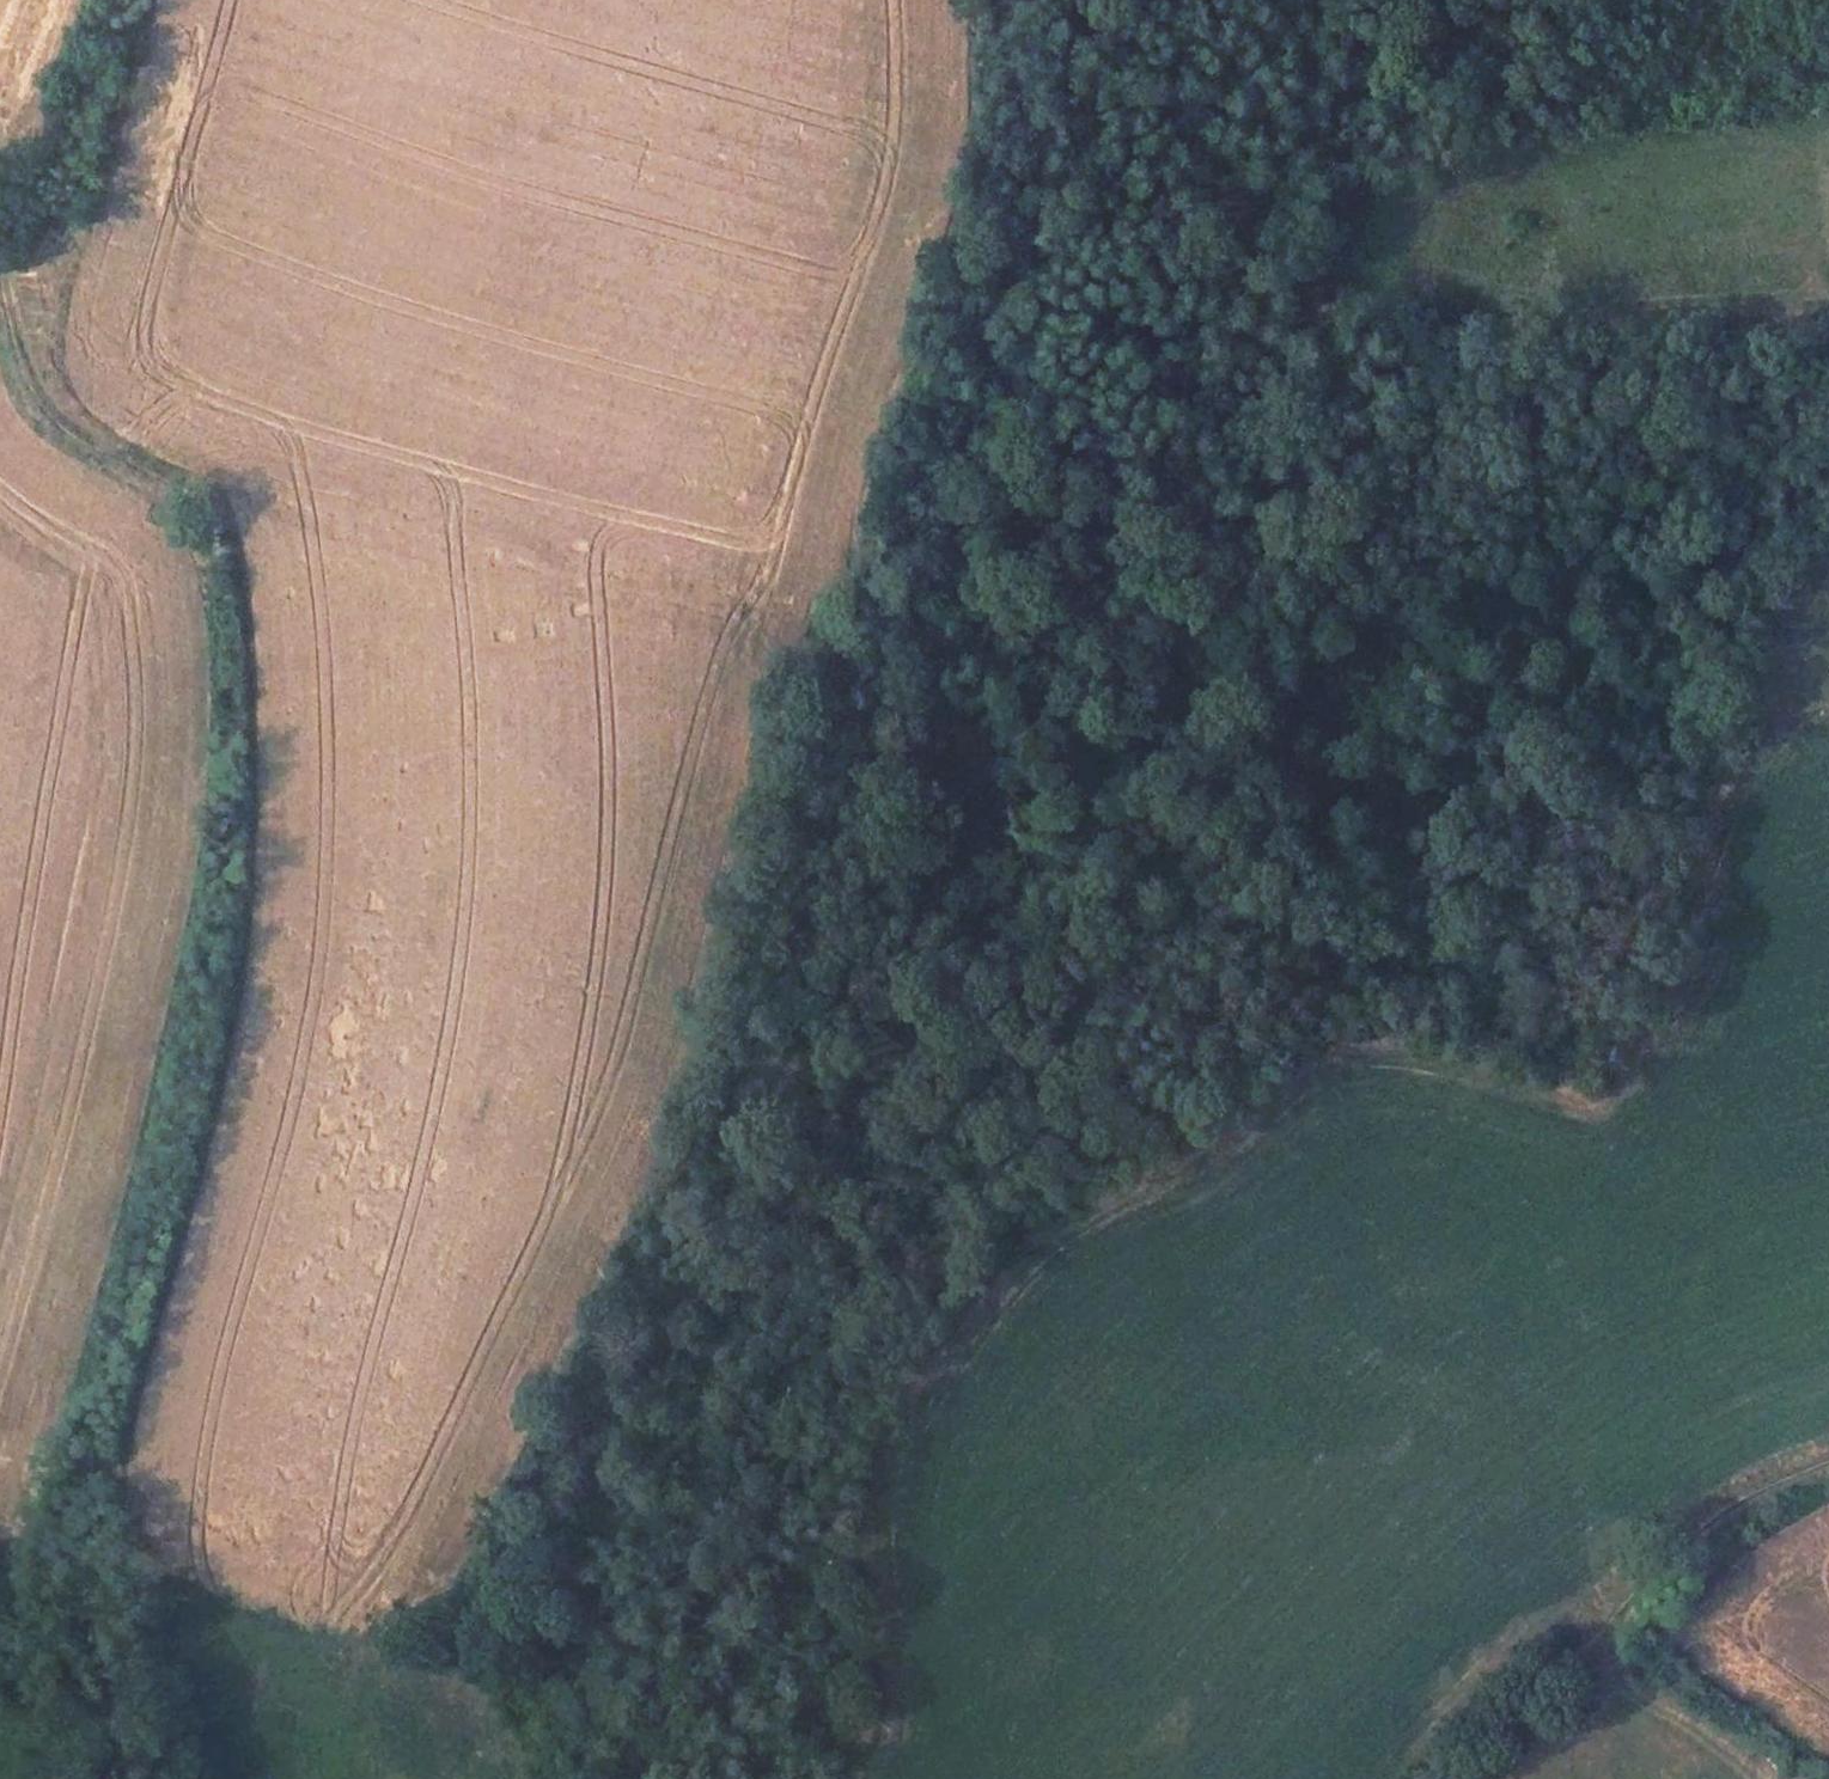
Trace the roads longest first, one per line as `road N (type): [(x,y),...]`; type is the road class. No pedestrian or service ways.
road 1 (track): [(1431,1778),(1572,1637),(1678,1546),(1828,1459)]
road 2 (track): [(0,237),(28,366),(69,419),(161,463)]

